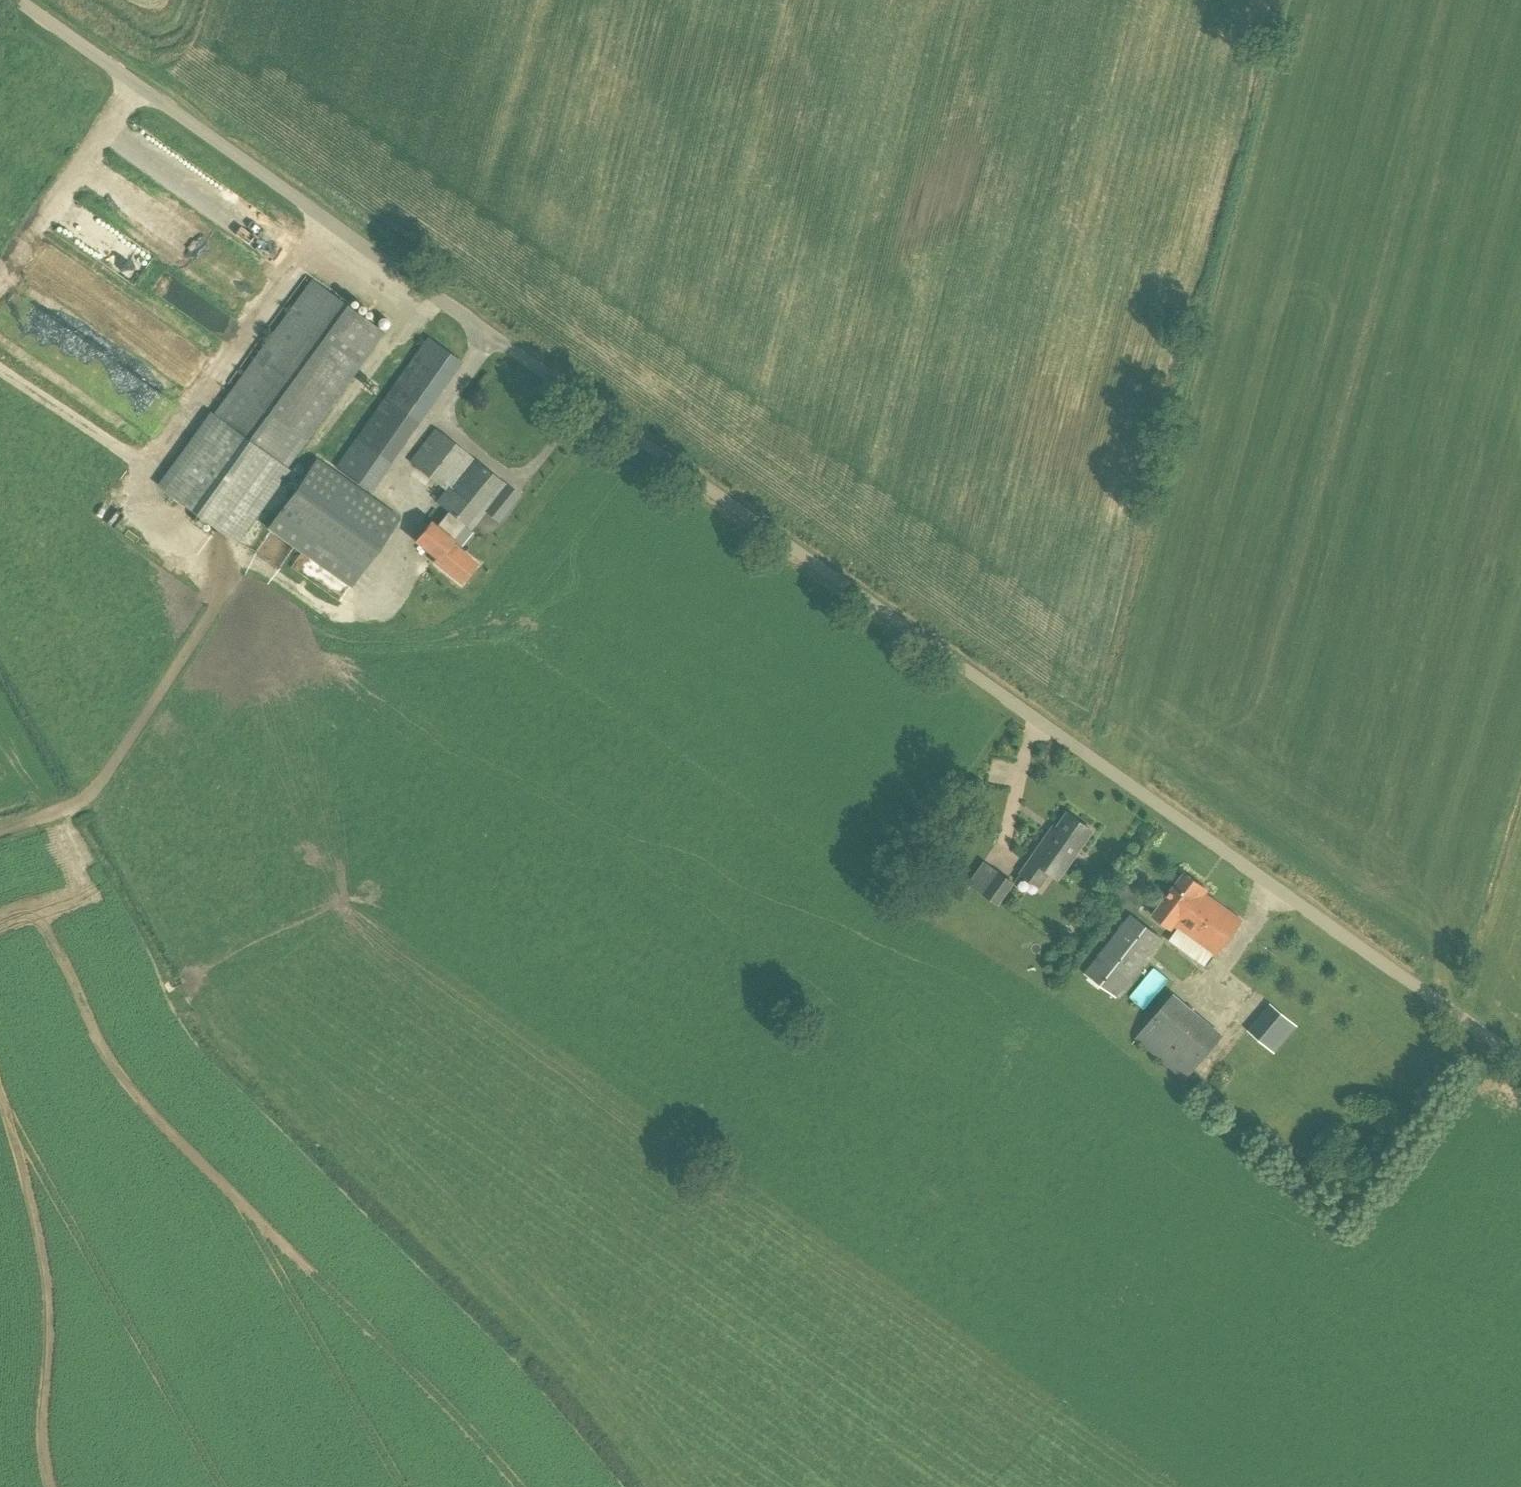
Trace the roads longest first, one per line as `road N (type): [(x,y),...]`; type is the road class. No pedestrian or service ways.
road 1 (unclassified): [(1520,1056),(17,0)]
road 2 (track): [(331,221),(124,498),(229,583),(90,796),(0,832)]

